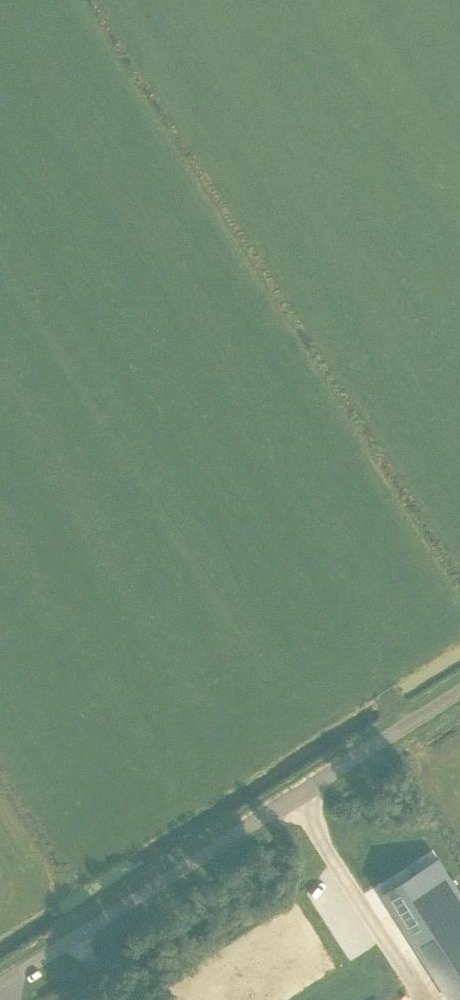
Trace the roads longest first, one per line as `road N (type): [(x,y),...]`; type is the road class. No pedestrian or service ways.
road 1 (unclassified): [(0,986),(459,692)]

